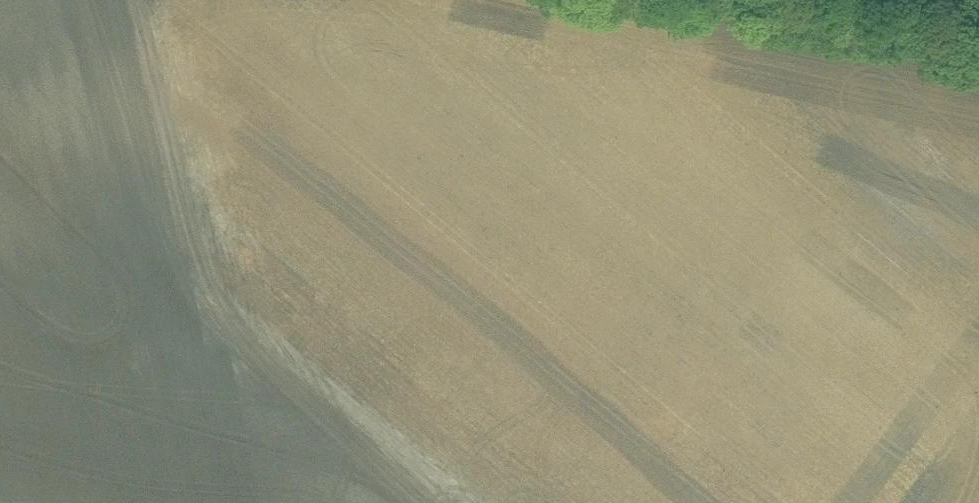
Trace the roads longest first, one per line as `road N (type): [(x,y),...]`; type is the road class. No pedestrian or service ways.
road 1 (unclassified): [(978,32),(842,0)]

